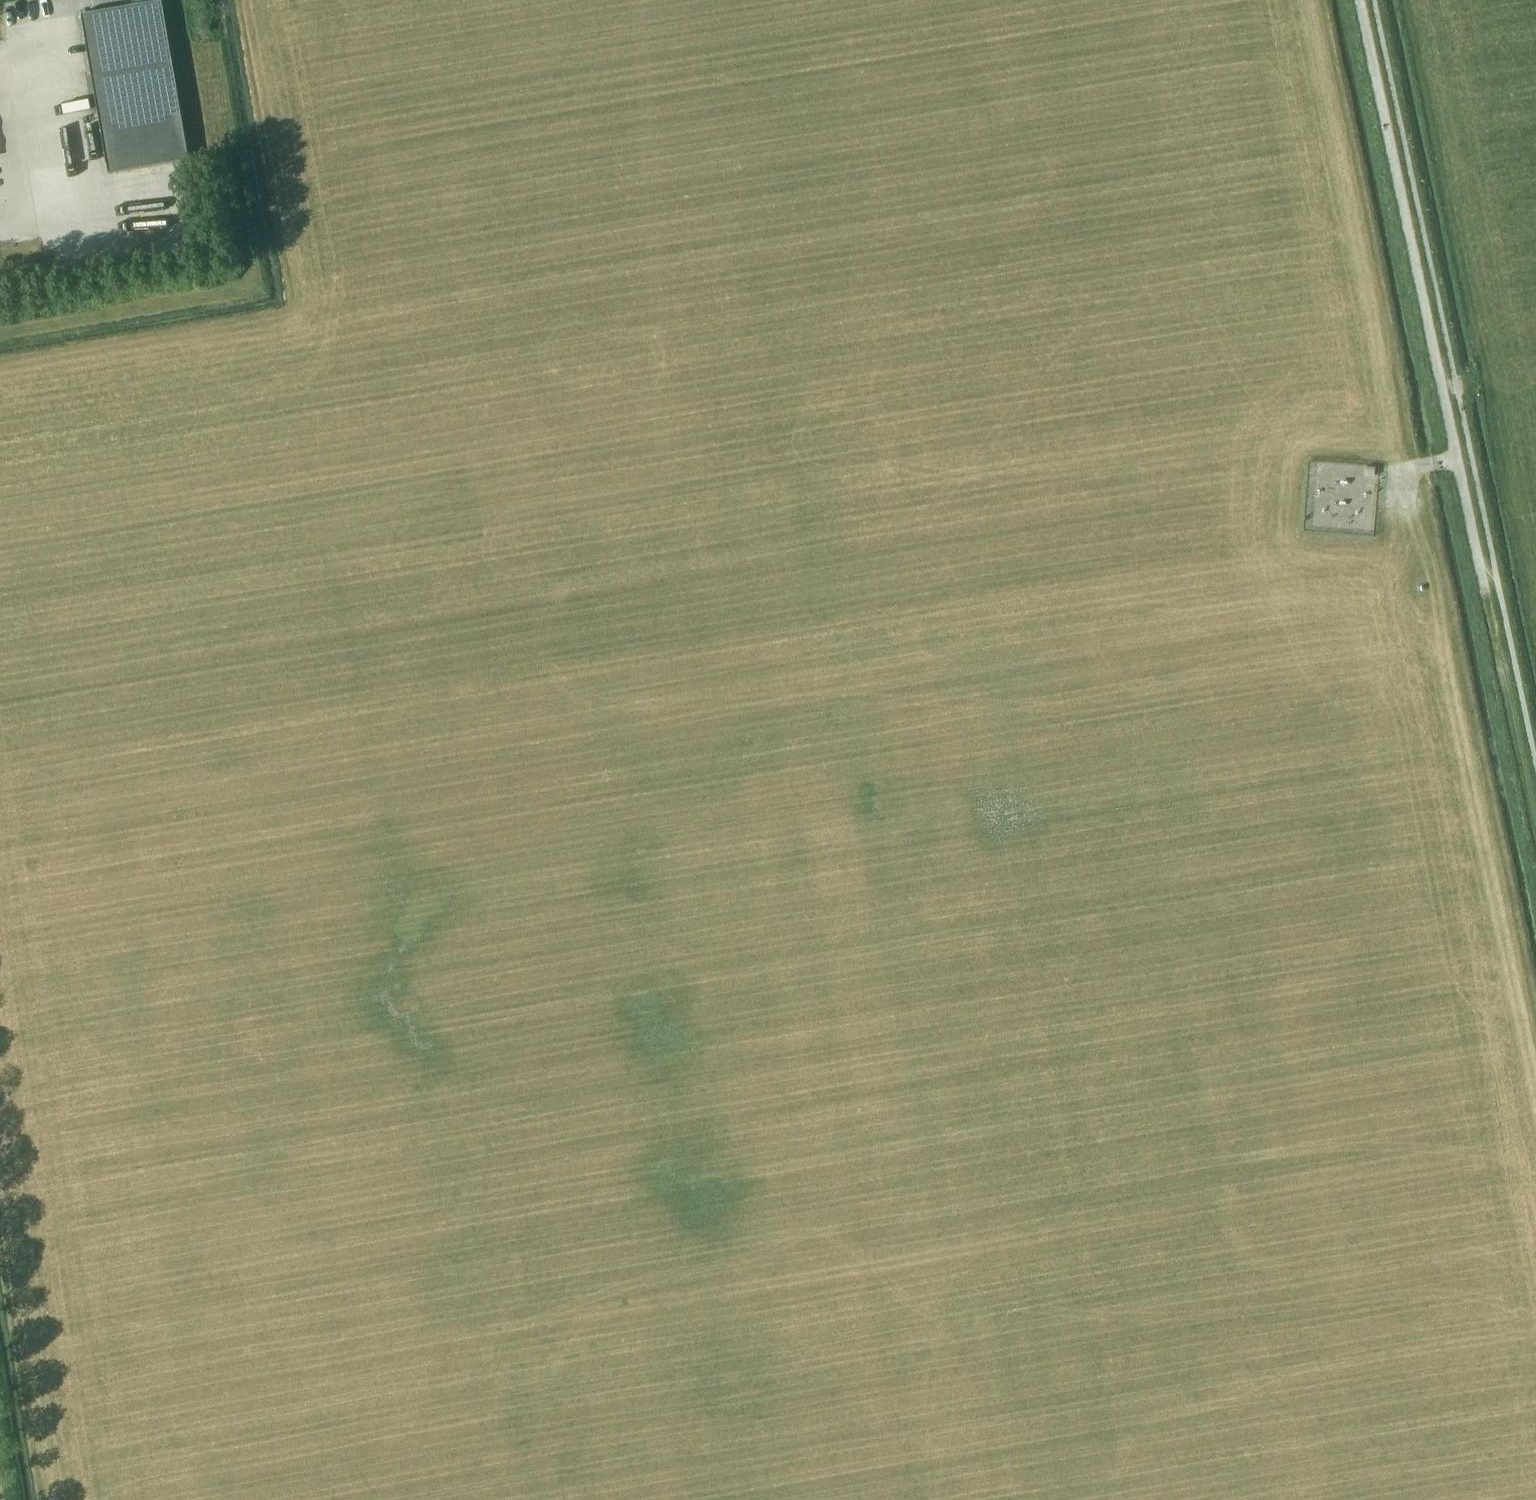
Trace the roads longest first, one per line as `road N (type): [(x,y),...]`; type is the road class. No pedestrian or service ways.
road 1 (unclassified): [(1483,588),(1359,0)]
road 2 (track): [(1483,588),(1535,835)]

